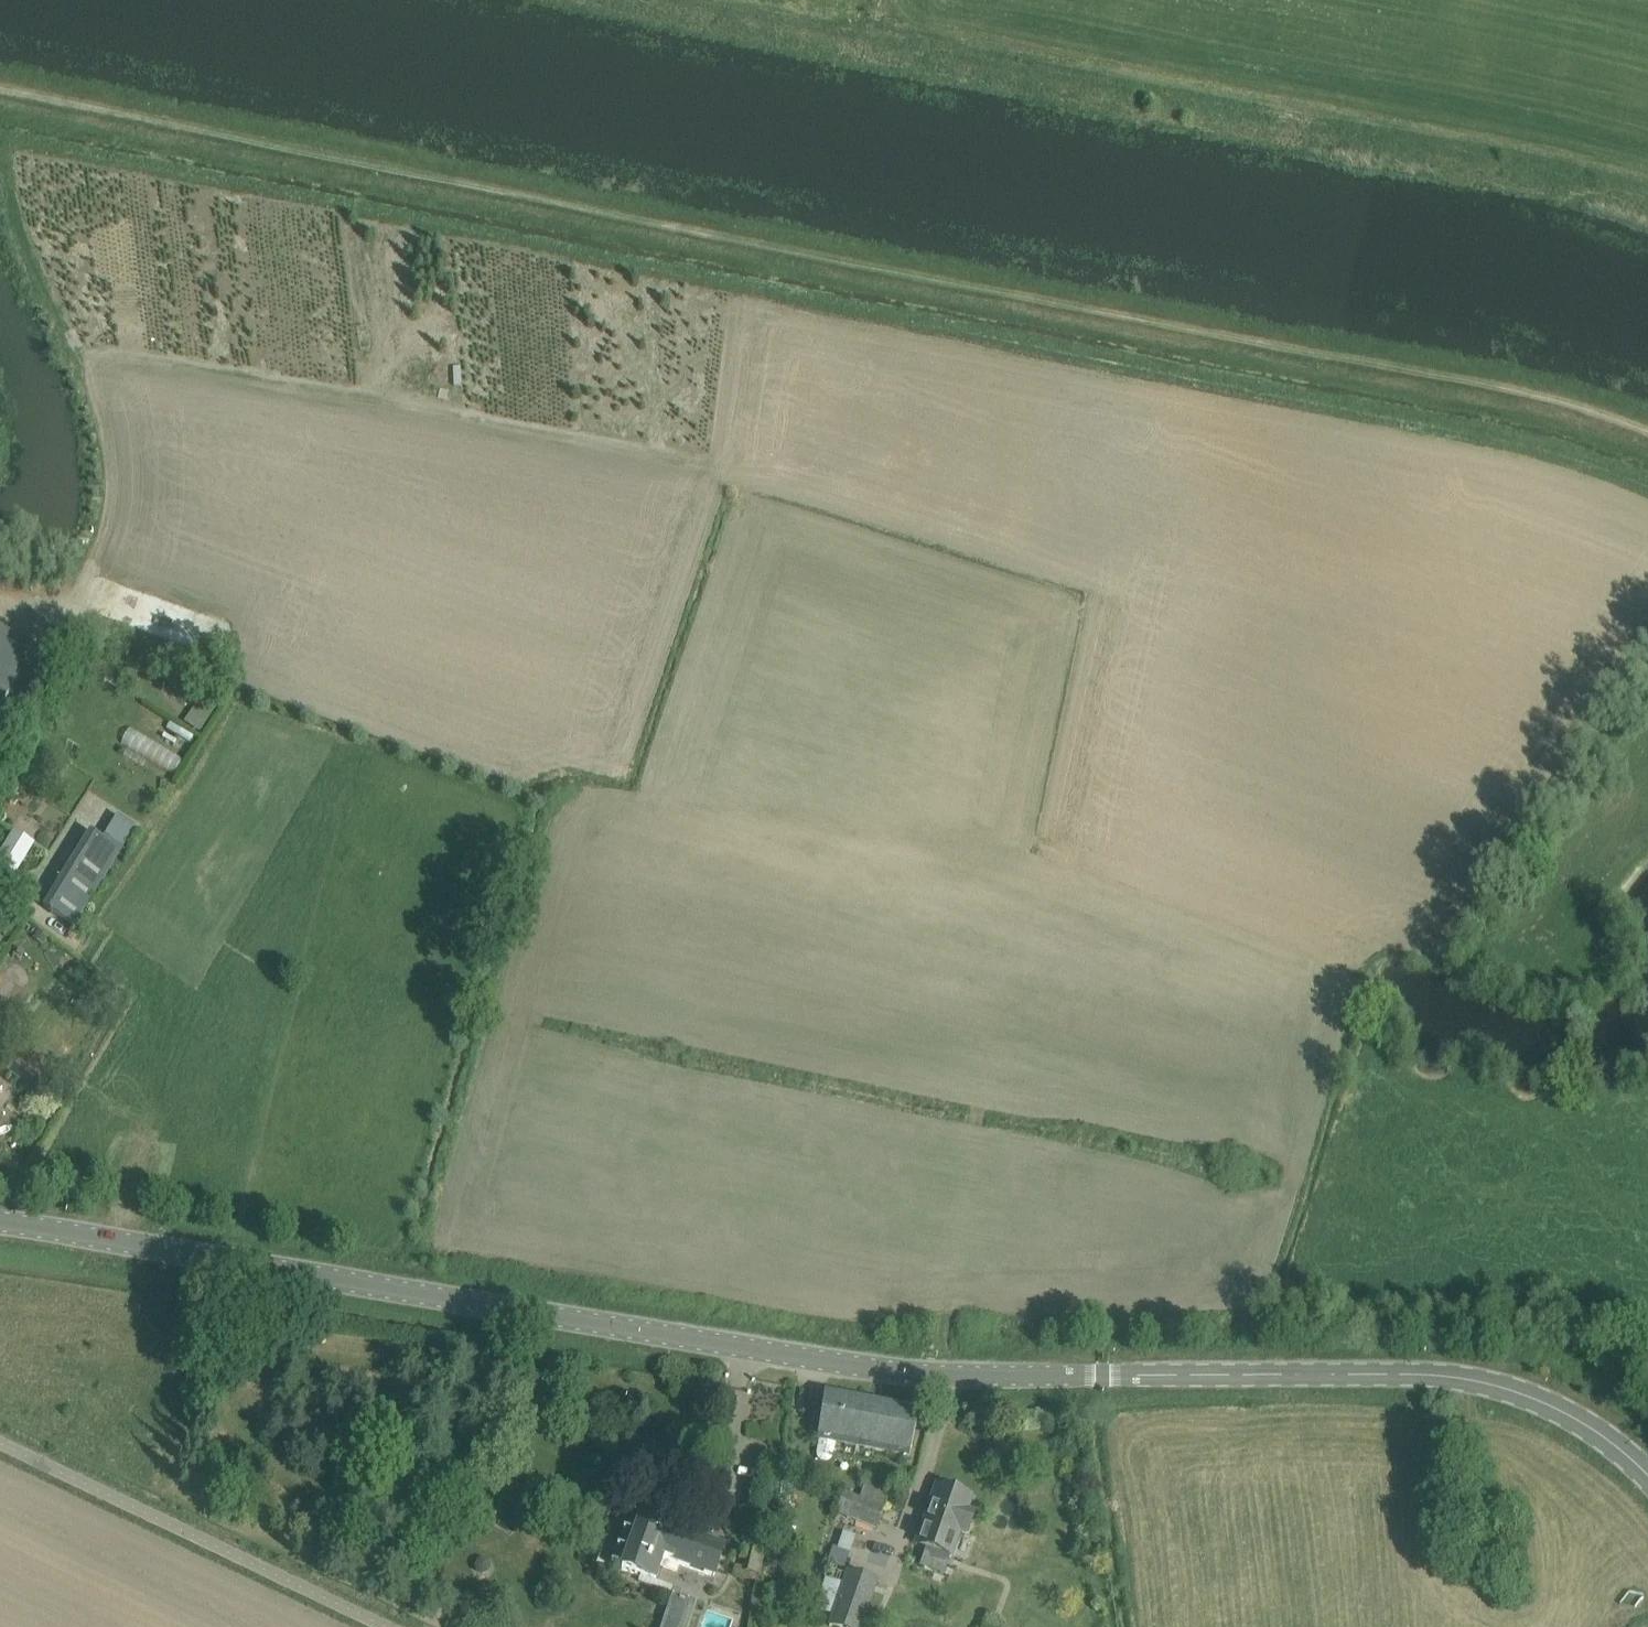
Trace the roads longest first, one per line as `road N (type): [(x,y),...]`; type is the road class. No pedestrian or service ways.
road 1 (secondary): [(1647,1477),(1579,1416),(1453,1377),(887,1372),(0,1223)]

